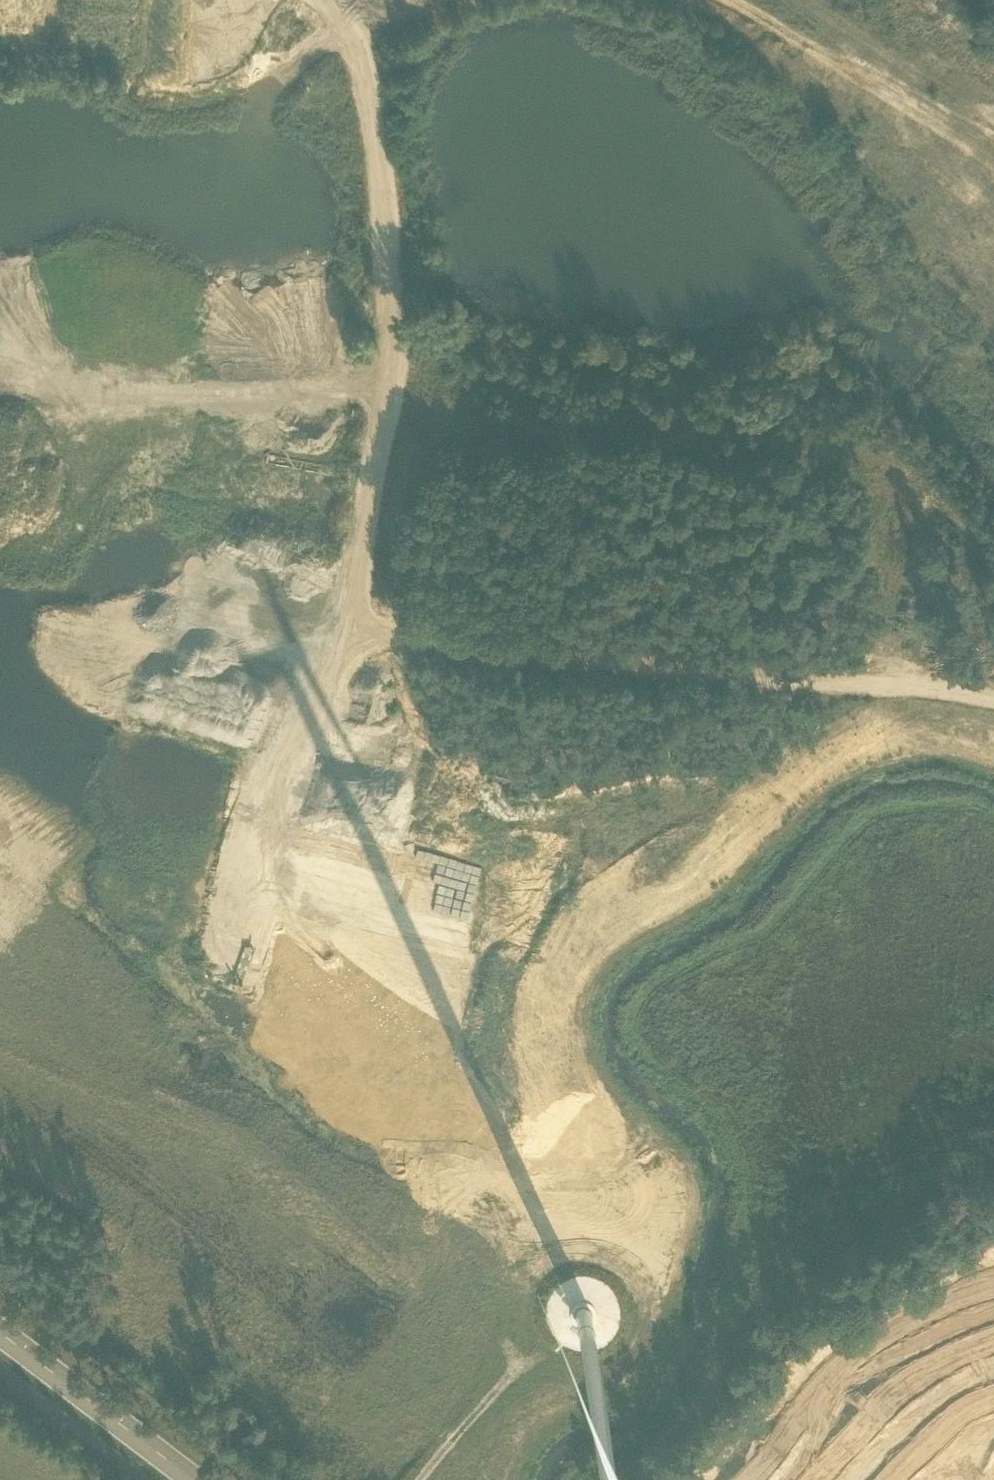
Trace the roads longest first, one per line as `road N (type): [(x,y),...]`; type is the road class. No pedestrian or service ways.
road 1 (track): [(265,769),(344,630),(698,672),(993,690)]
road 2 (track): [(344,630),(374,453),(381,295),(359,70),(365,24),(378,0)]
road 3 (track): [(801,0),(993,163)]
road 4 (tertiary): [(0,1334),(192,1479)]

